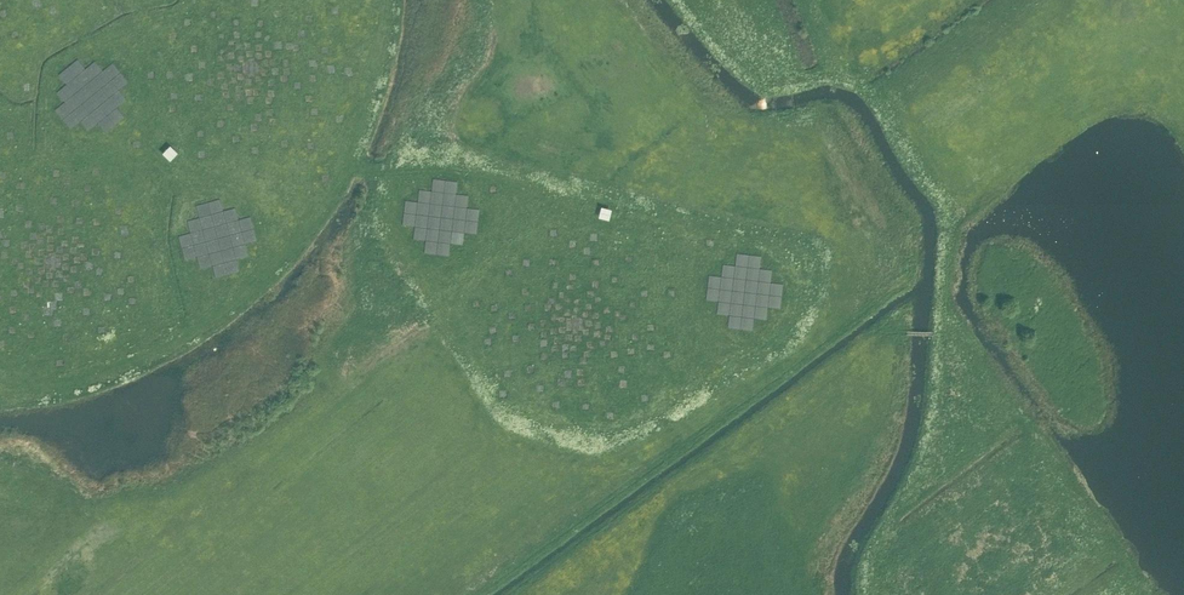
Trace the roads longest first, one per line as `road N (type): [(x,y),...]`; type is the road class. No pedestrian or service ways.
road 1 (track): [(350,162),(479,172),(784,255)]
road 2 (track): [(167,166),(192,191),(234,195),(306,233),(350,162),(388,0)]
road 3 (track): [(65,21),(127,61),(167,166),(163,235),(178,333),(172,357)]
road 4 (track): [(0,407),(86,395),(172,357),(250,302),(287,259)]

